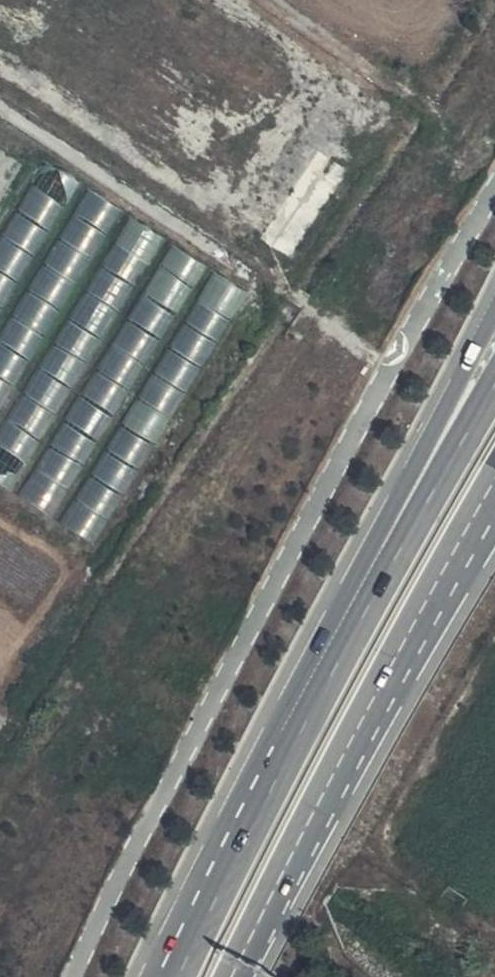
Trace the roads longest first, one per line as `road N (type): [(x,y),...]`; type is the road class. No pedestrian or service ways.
road 1 (trunk): [(494,314),(174,922),(152,976)]
road 2 (unclassified): [(398,352),(72,976)]
road 3 (trunk): [(494,384),(384,568),(177,976)]
road 4 (trunk): [(233,976),(396,659)]
road 5 (track): [(0,105),(231,260)]
road 6 (trunk): [(396,659),(494,489)]
road 7 (trunk): [(396,659),(494,515)]

